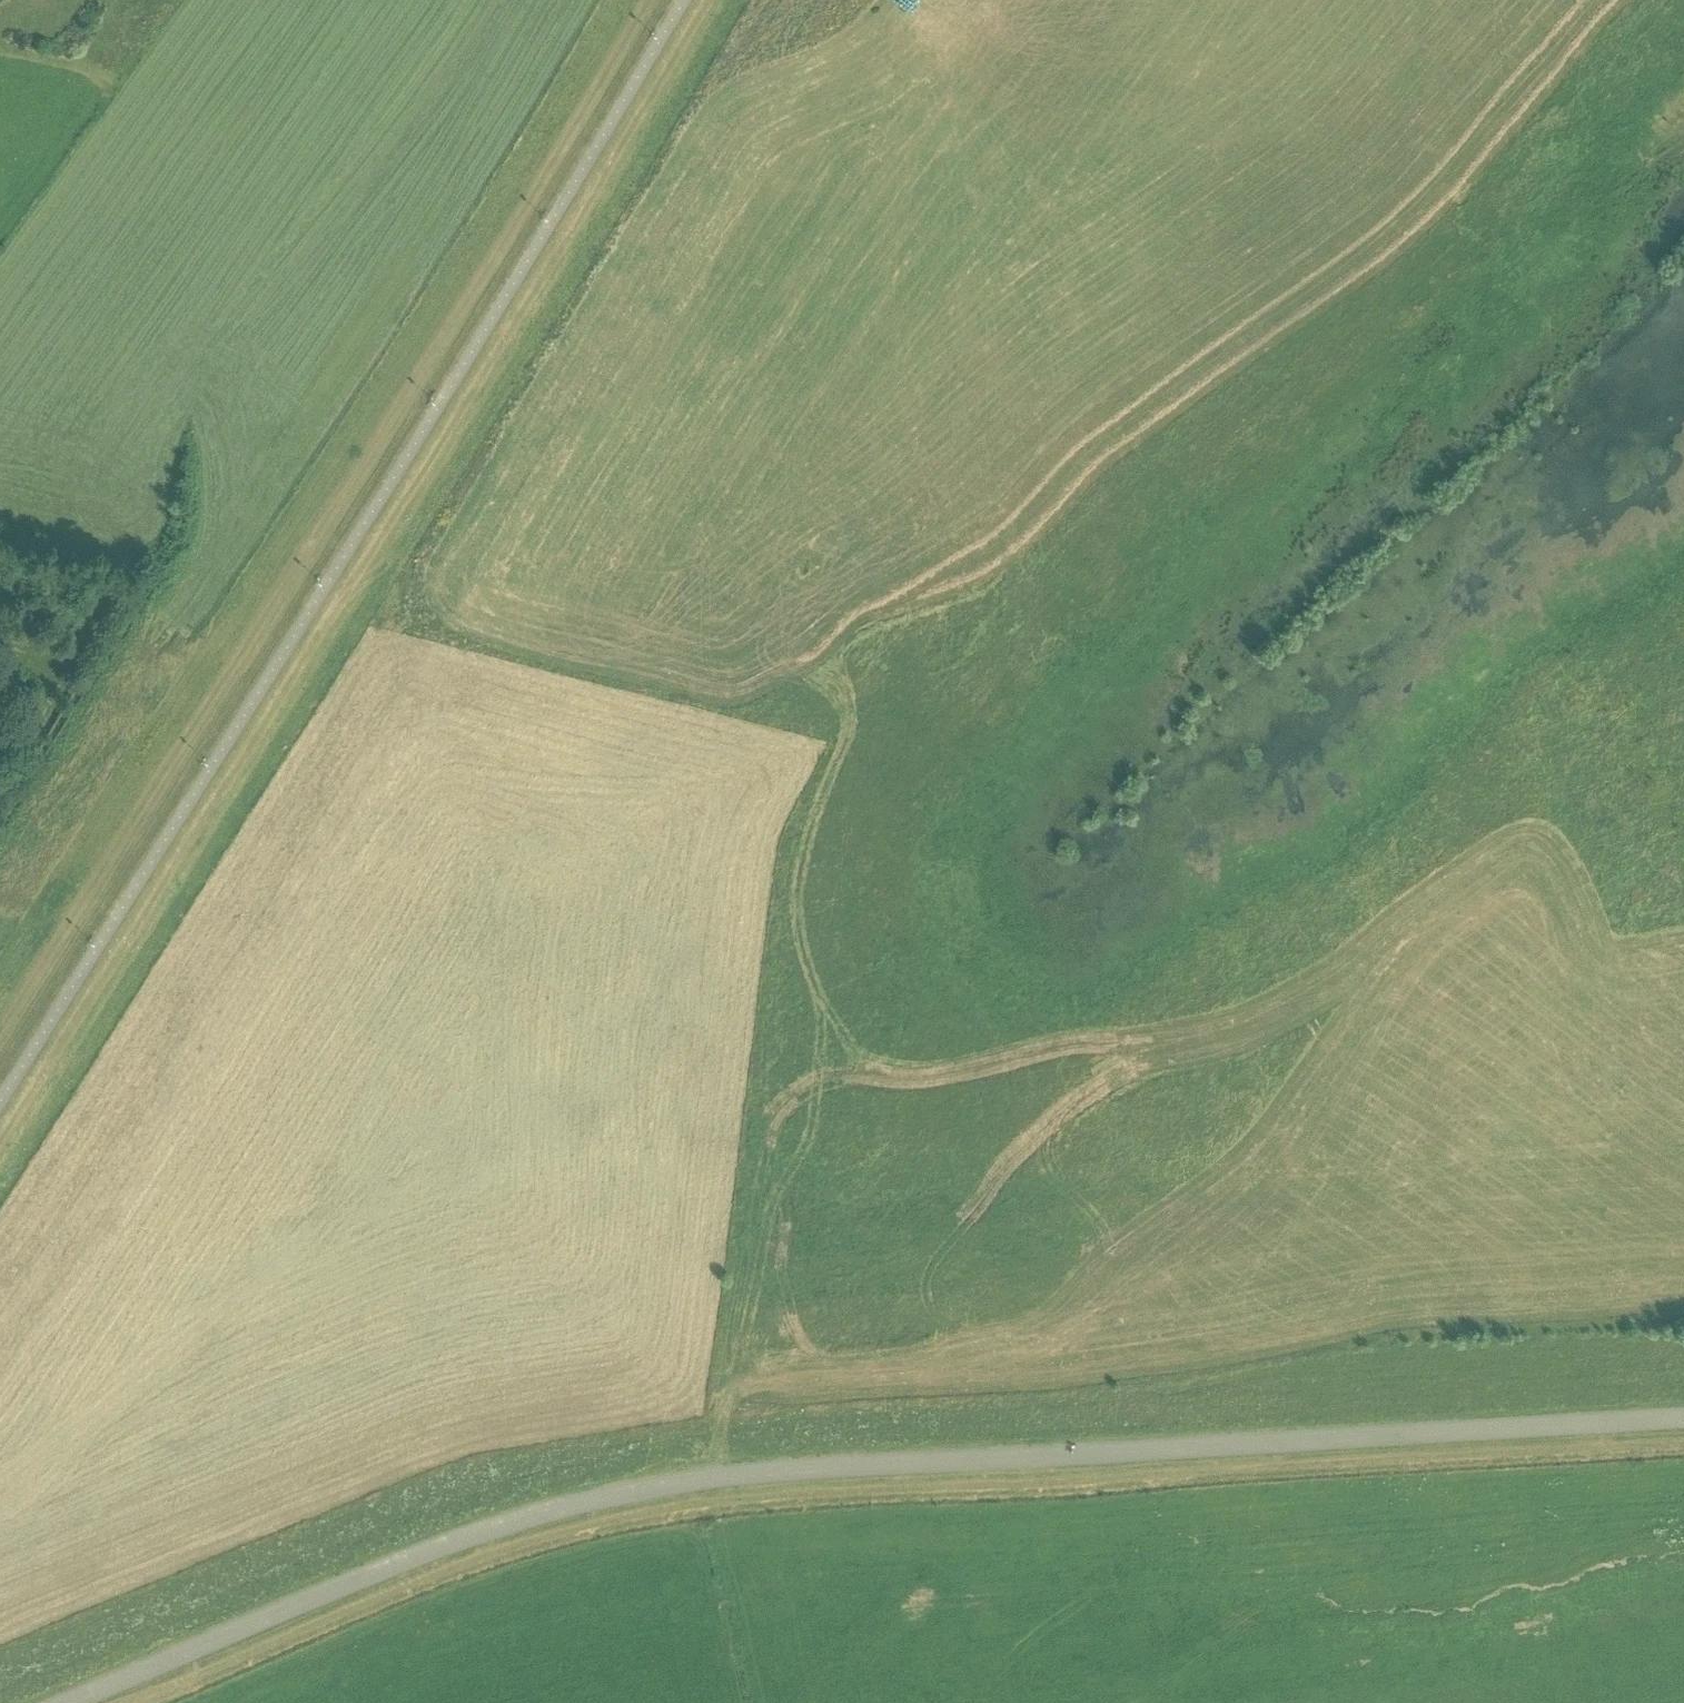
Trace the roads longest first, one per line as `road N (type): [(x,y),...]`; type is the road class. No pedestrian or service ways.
road 1 (unclassified): [(63,1702),(490,1531),(684,1484),(818,1467),(1683,1419)]

